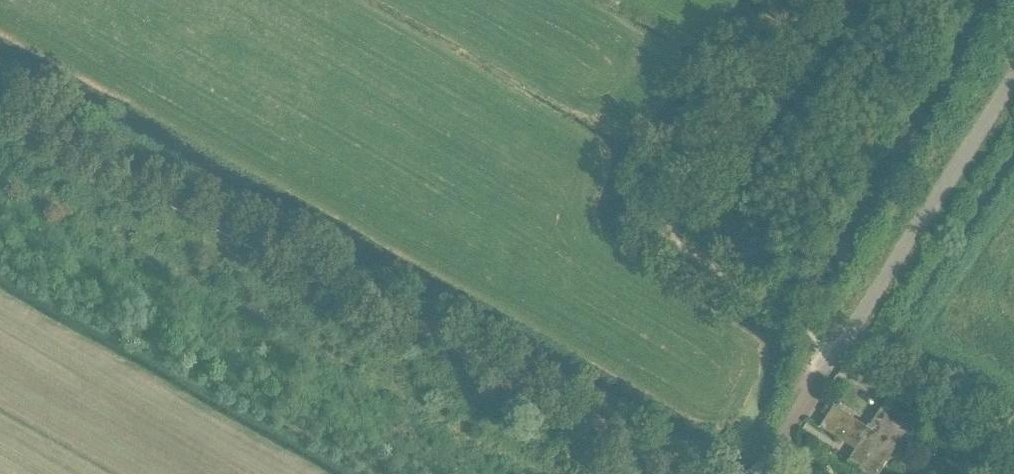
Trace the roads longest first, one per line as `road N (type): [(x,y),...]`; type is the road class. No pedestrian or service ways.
road 1 (residential): [(762,473),(1013,77)]

